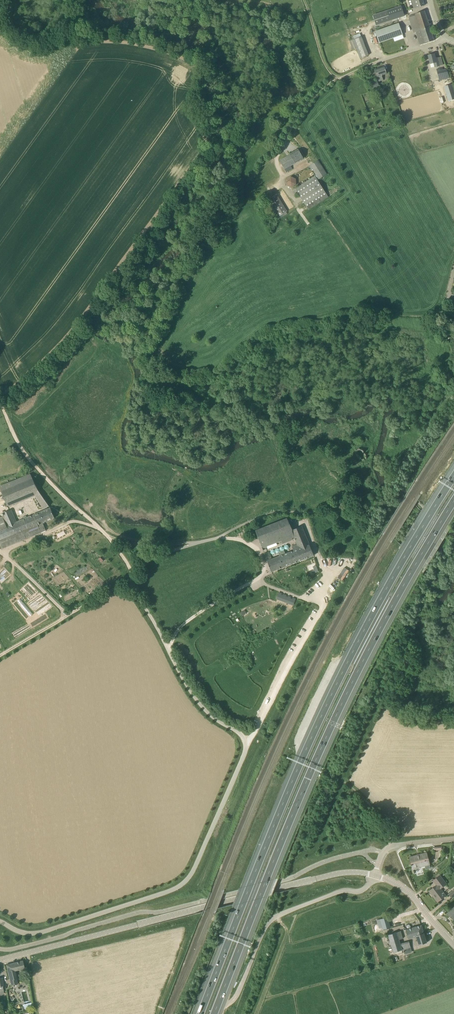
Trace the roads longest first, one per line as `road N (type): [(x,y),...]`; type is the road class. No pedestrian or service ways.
road 1 (motorway): [(453,478),(342,676),(200,1013)]
road 2 (motorway): [(215,1013),(351,686),(453,501)]
road 3 (unclassified): [(0,922),(41,933),(178,888),(190,877),(245,754),(243,737),(202,708),(185,681),(132,578)]
road 4 (unclassified): [(0,960),(331,876),(375,876)]
road 5 (track): [(0,656),(132,578),(116,545),(23,452),(5,412)]
road 6 (unclassified): [(283,152),(324,86),(450,43)]
road 7 (track): [(66,616),(1,552),(70,523),(105,534)]
road 8 (unclassified): [(252,521),(152,559),(132,578)]

